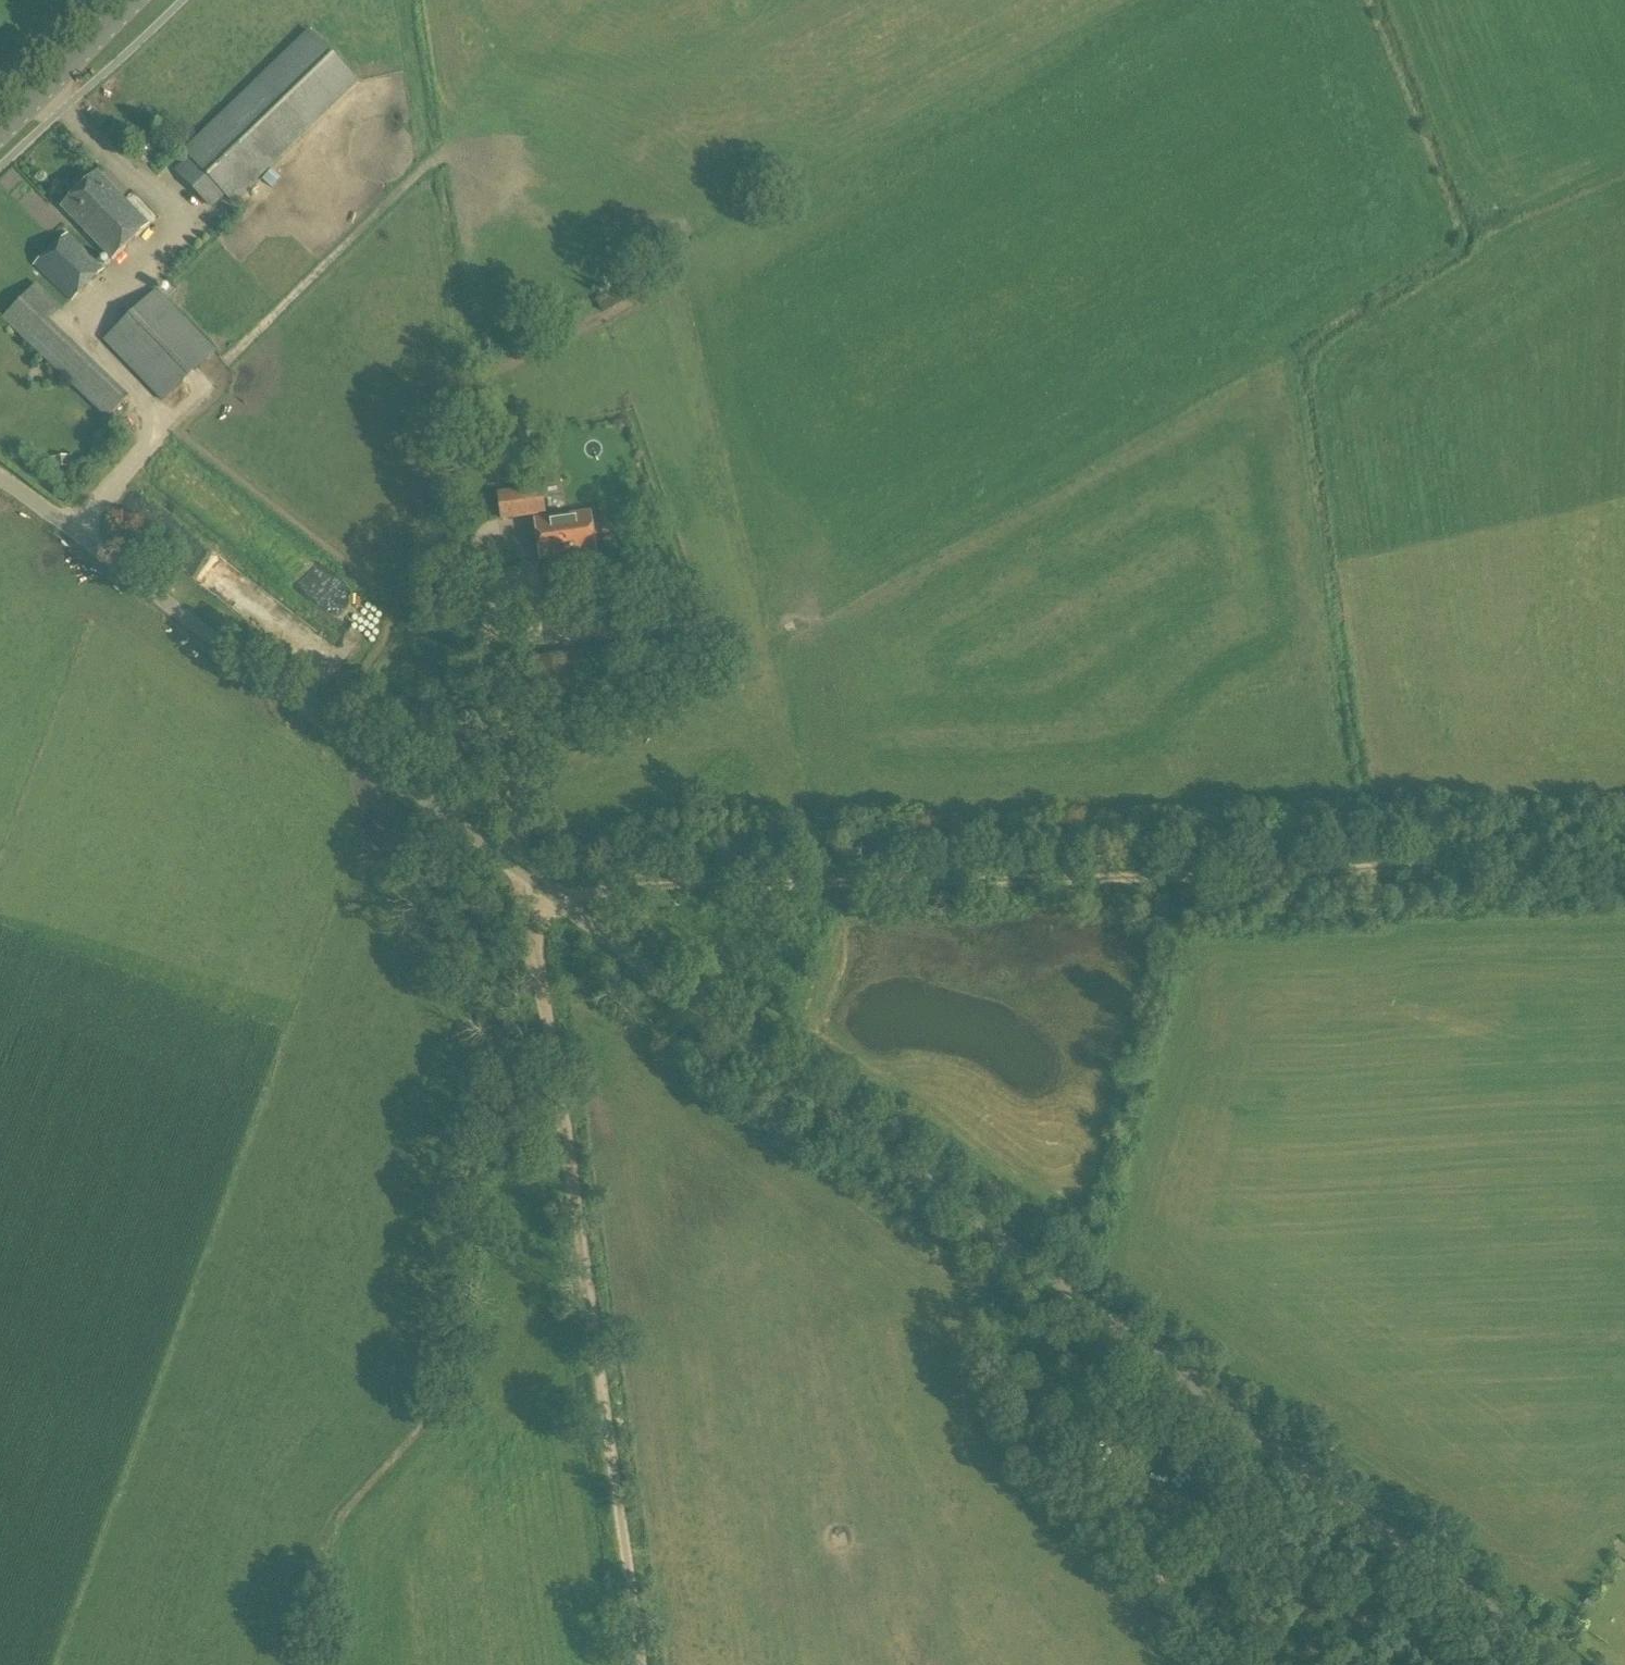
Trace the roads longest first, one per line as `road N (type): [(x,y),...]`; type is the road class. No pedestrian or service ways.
road 1 (unclassified): [(1567,1664),(0,475)]
road 2 (track): [(646,1664),(521,866),(401,0)]
road 3 (track): [(547,887),(1624,865)]
road 4 (tertiary): [(0,140),(139,0)]

